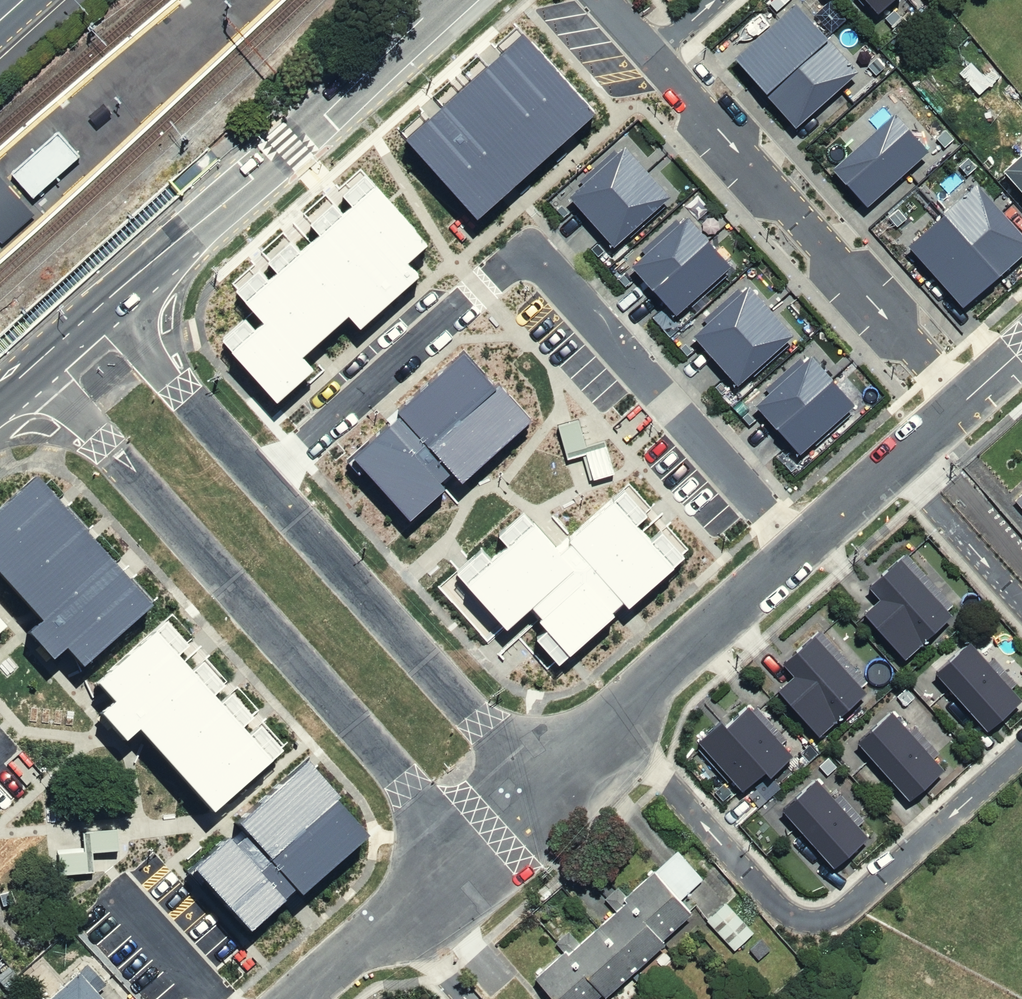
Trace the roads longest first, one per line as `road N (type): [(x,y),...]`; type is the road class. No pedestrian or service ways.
road 1 (residential): [(466,856),(33,367)]
road 2 (residential): [(963,406),(653,55)]
road 3 (secondary): [(446,0),(106,302)]
road 4 (residential): [(265,480),(543,792)]
road 5 (residential): [(527,247),(803,549)]
road 6 (residential): [(803,549),(543,792)]
road 7 (residential): [(527,247),(265,480)]
road 8 (residential): [(106,302),(265,480)]
road 9 (residential): [(466,856),(299,998)]
road 10 (residential): [(963,406),(803,549)]

